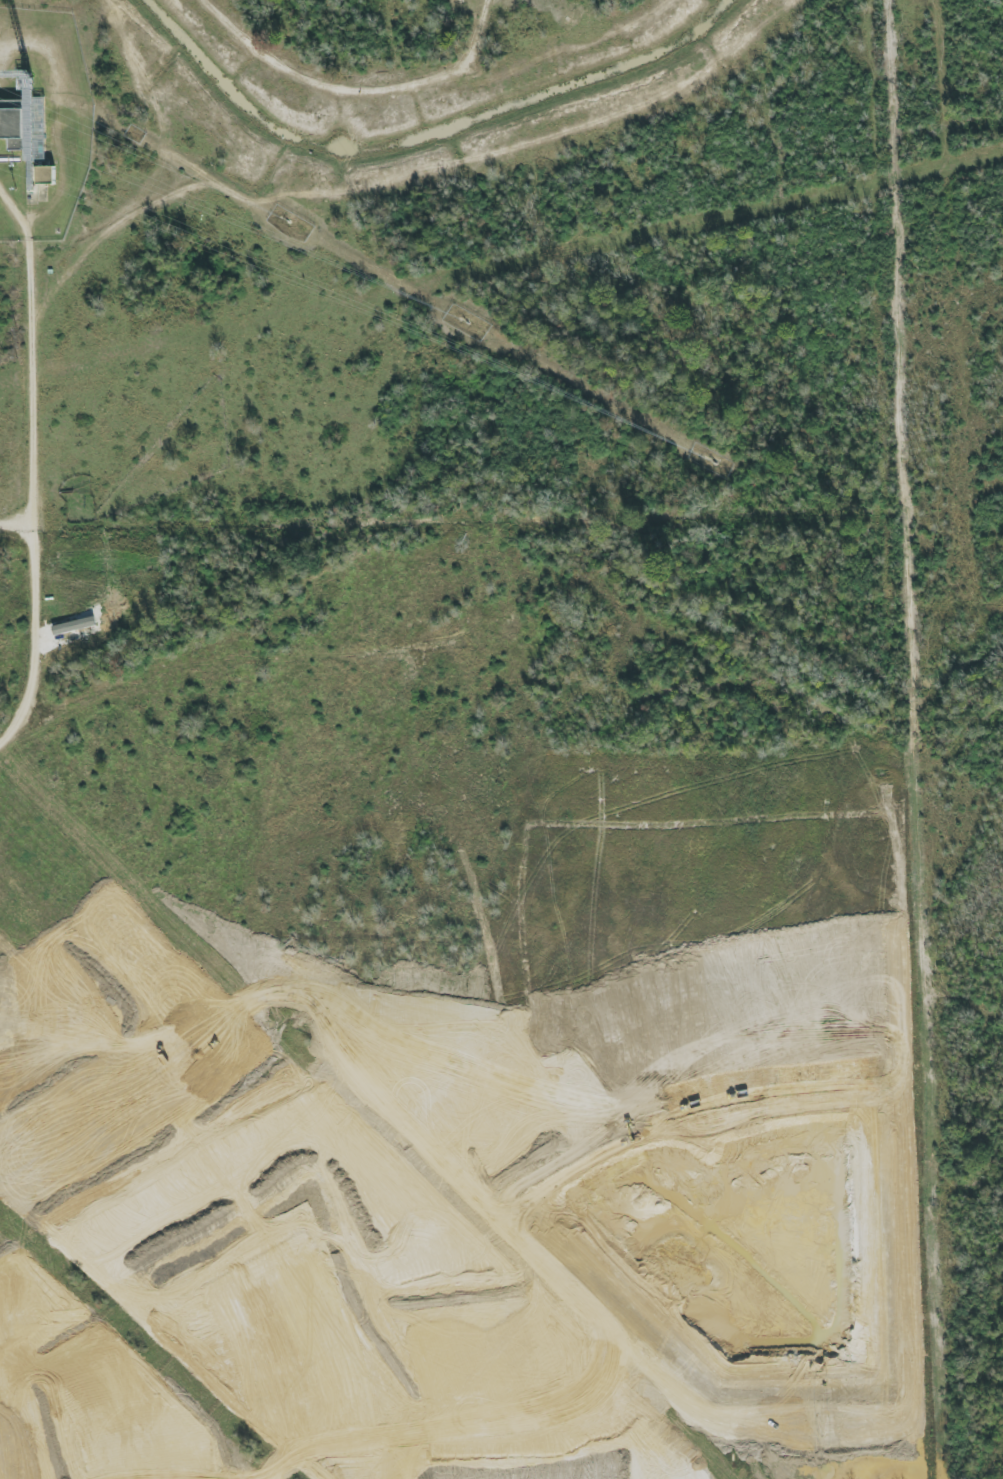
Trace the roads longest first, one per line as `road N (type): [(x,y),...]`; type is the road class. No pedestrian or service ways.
road 1 (residential): [(19,1227),(79,1326),(289,1213),(310,1209),(328,1220),(385,1347),(405,1478)]
road 2 (residential): [(0,742),(23,715),(32,677),(34,527),(27,228),(0,192)]
road 3 (residential): [(239,1478),(221,1393),(166,1279)]
road 4 (residential): [(405,1478),(609,1476)]
road 5 (residential): [(65,1478),(26,1374),(79,1326)]

